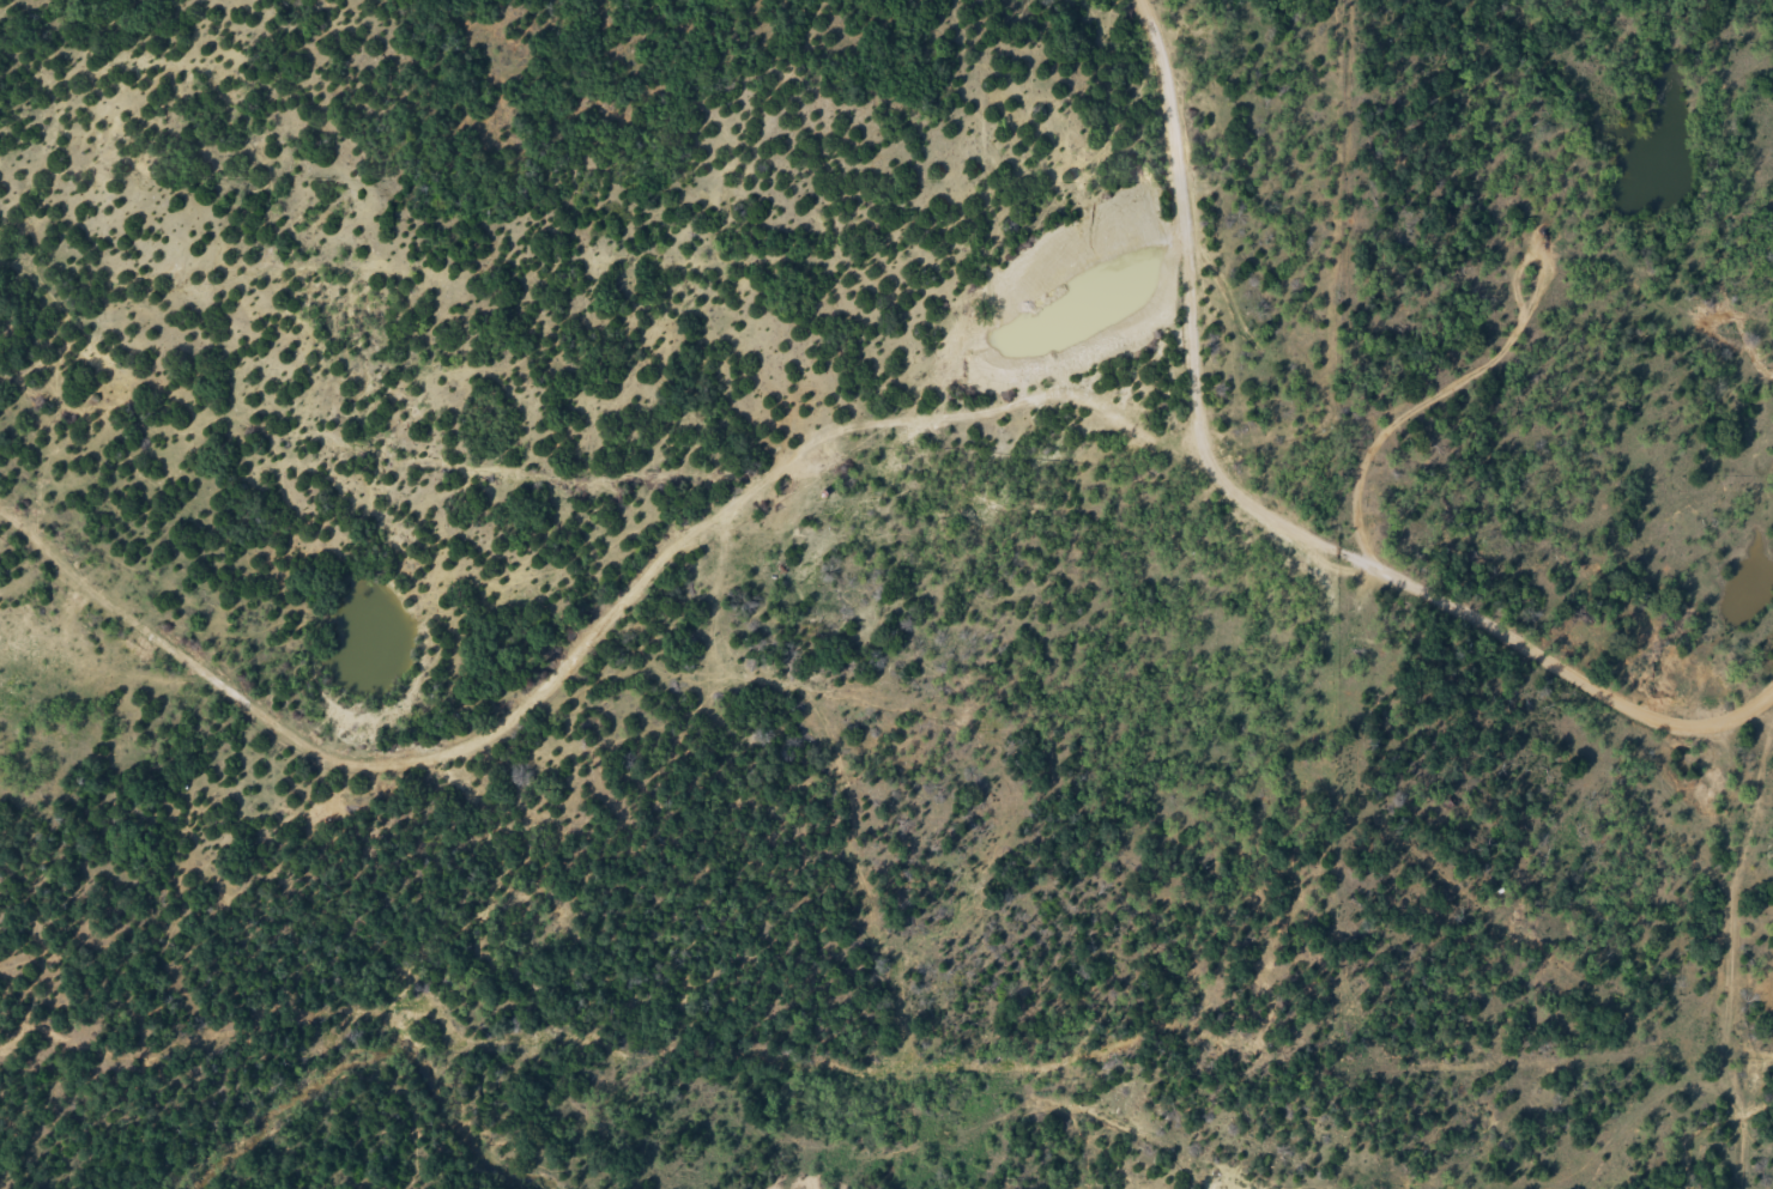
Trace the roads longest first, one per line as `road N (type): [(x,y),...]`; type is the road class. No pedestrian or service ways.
road 1 (residential): [(1153,0),(1167,28),(1188,135),(1217,456),(1264,506),(1689,722),(1756,712),(1772,698)]

